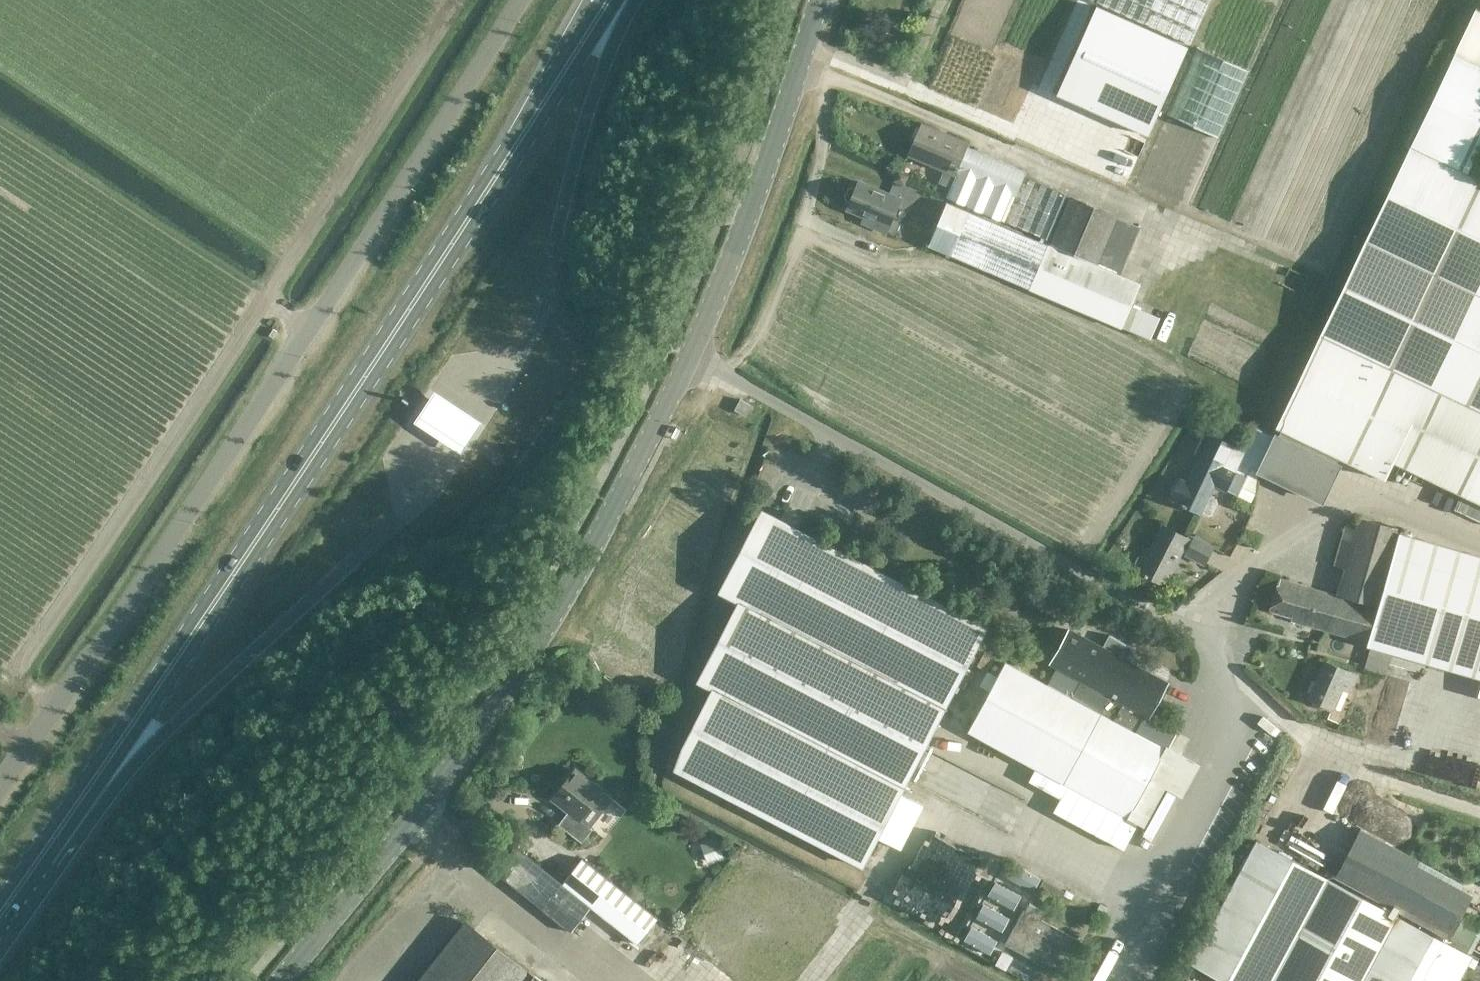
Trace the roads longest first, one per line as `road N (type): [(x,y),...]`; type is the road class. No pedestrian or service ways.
road 1 (tertiary): [(281,980),(534,653),(689,364),(823,0)]
road 2 (primary): [(604,0),(334,422),(38,861)]
road 3 (unclassified): [(0,787),(310,328),(519,0)]
road 4 (track): [(59,704),(16,675),(458,0)]
road 5 (primary): [(38,861),(153,737),(359,555)]
road 6 (track): [(310,328),(0,129)]
road 7 (primary): [(563,226),(627,0)]
road 8 (track): [(981,980),(854,919)]

